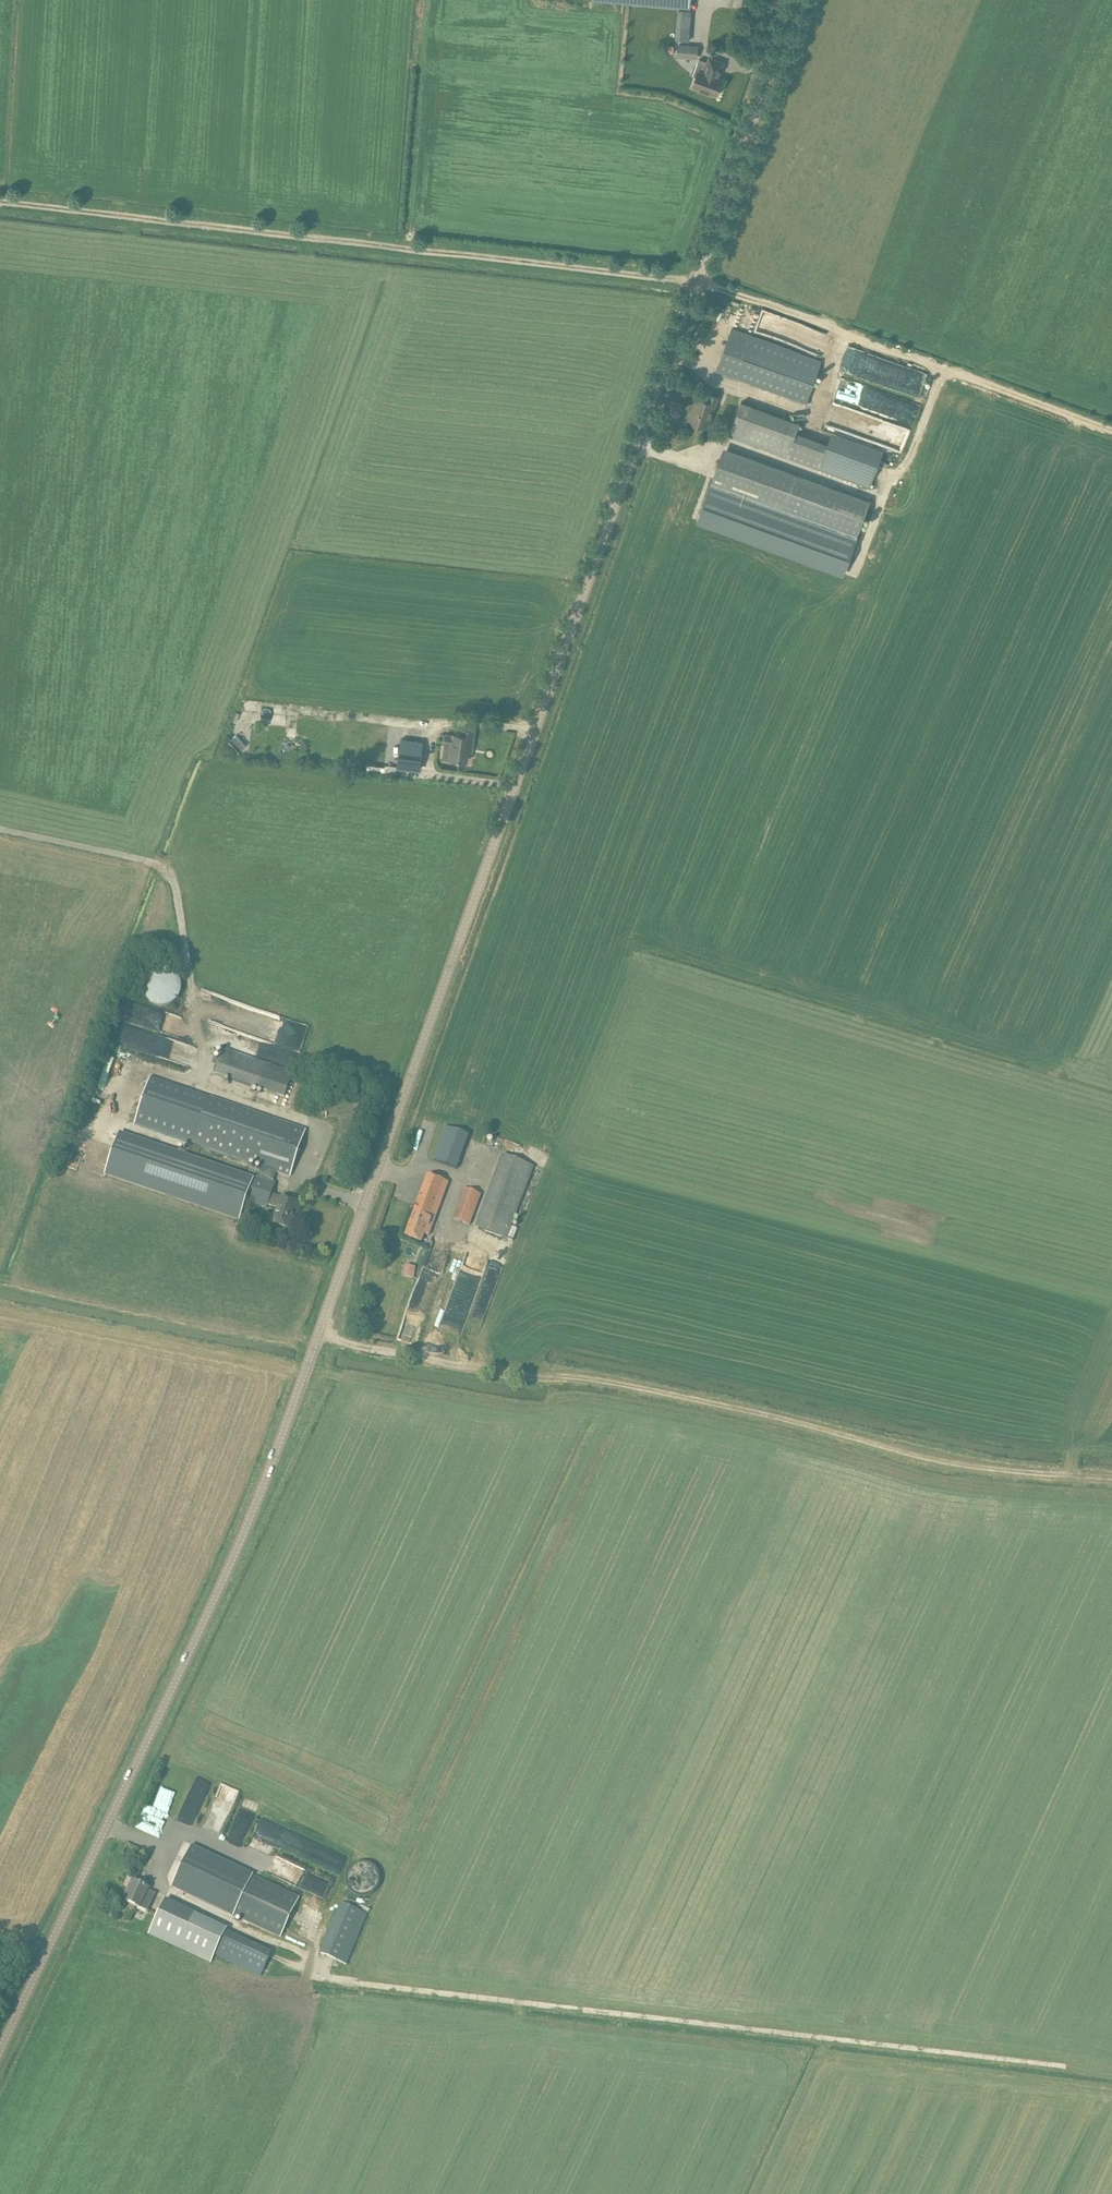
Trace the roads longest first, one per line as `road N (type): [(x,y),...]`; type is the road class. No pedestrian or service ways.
road 1 (tertiary): [(0,2051),(238,1548),(320,1340),(797,0)]
road 2 (track): [(1111,1477),(955,1463),(635,1388),(320,1340)]
road 3 (track): [(0,200),(694,279)]
road 4 (track): [(1111,429),(694,279)]

